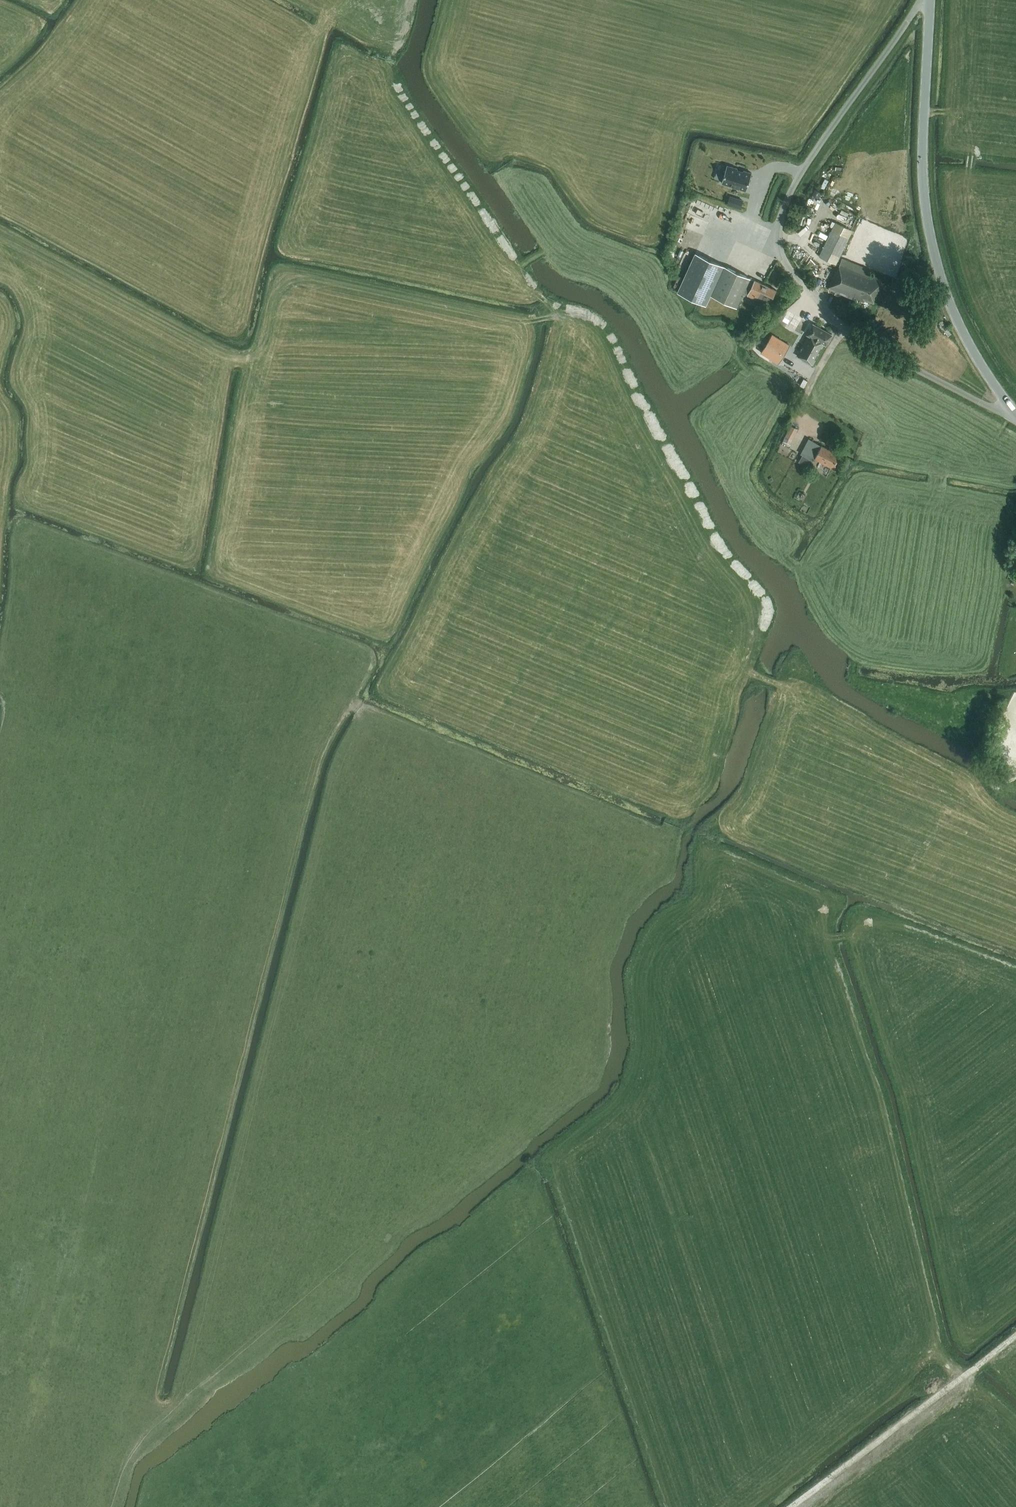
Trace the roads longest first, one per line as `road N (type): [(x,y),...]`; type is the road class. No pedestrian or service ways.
road 1 (residential): [(1015,413),(845,329),(790,271),(779,246),(796,182),(923,0)]
road 2 (tertiary): [(1015,413),(963,332),(933,247),(923,181),(930,0)]

